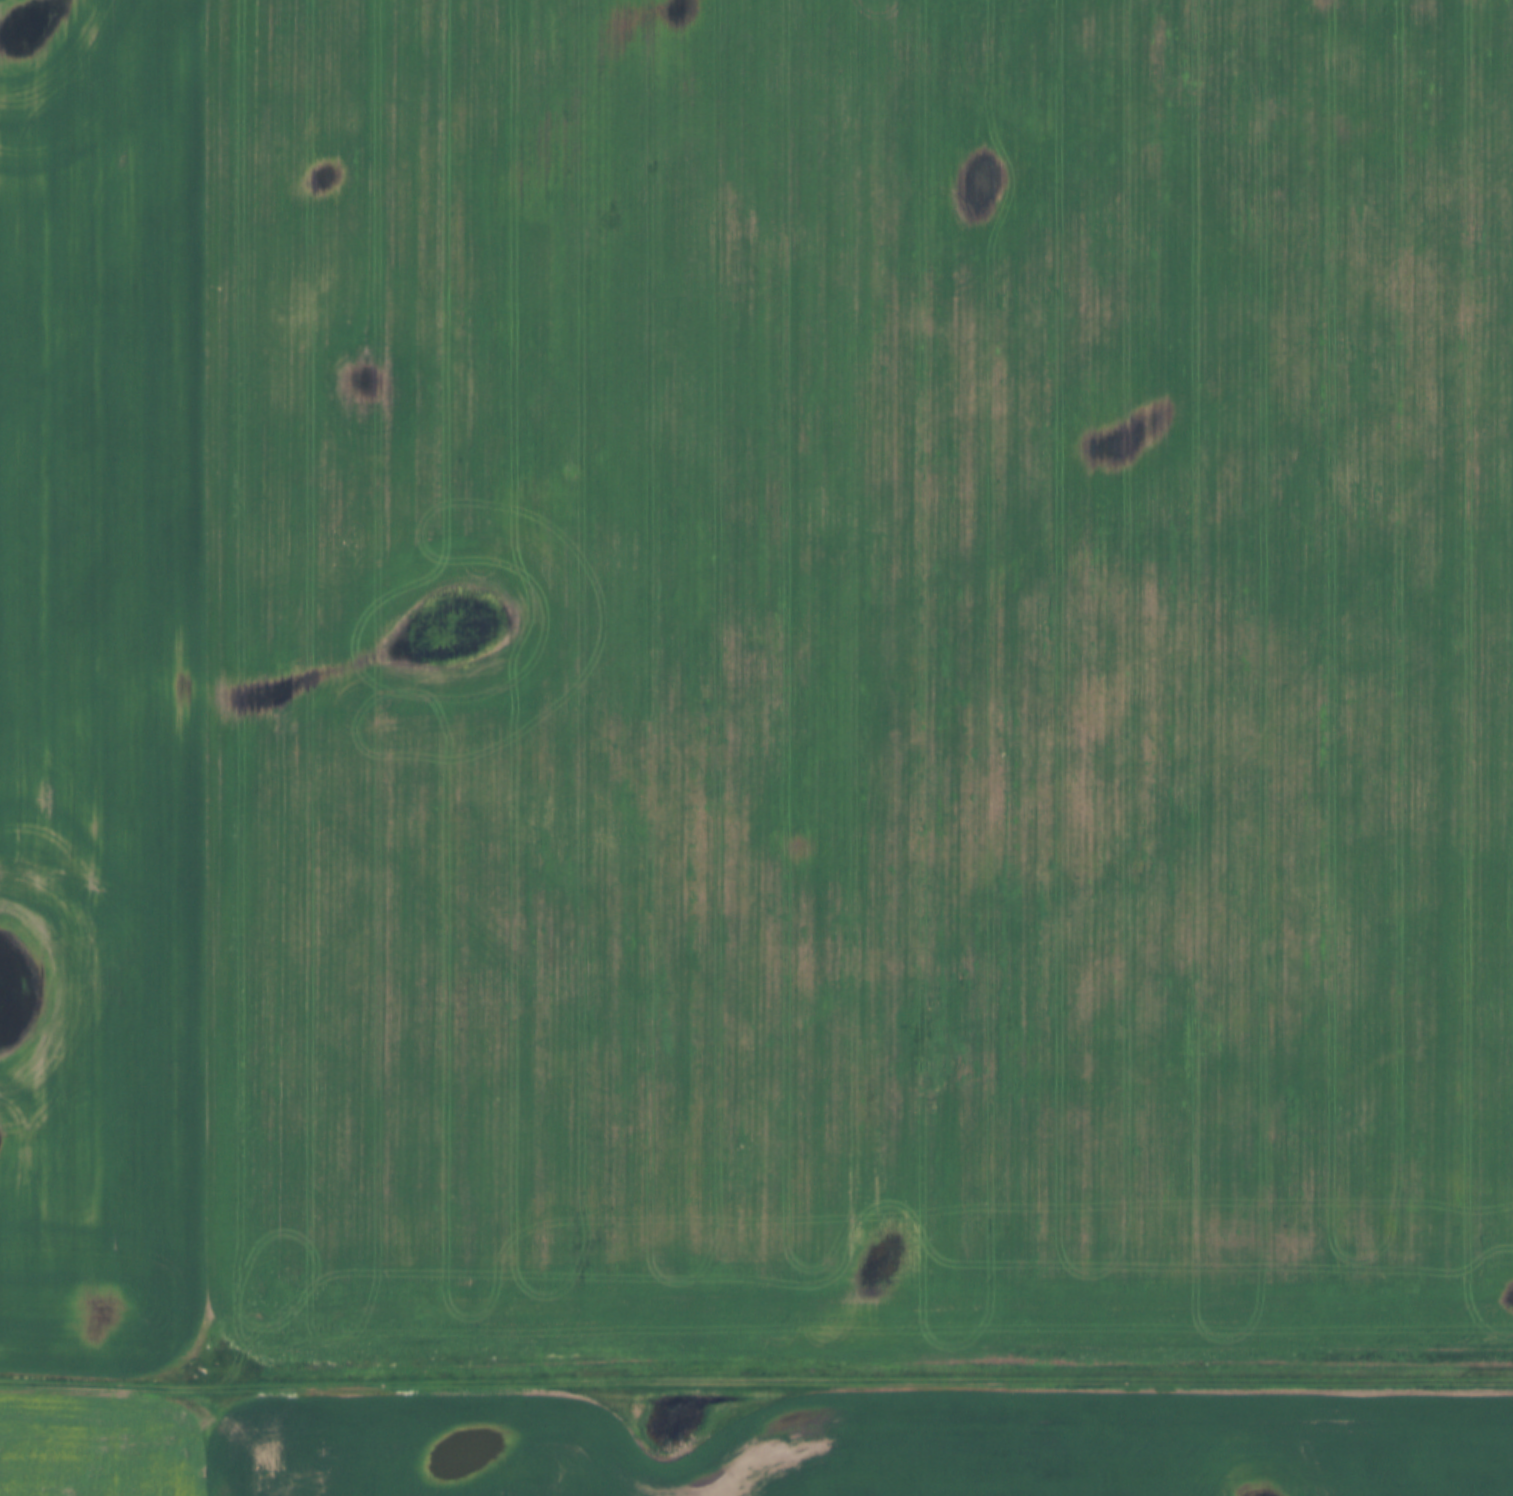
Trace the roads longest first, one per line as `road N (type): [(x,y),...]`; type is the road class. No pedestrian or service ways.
road 1 (track): [(1512,1377),(0,1382)]

